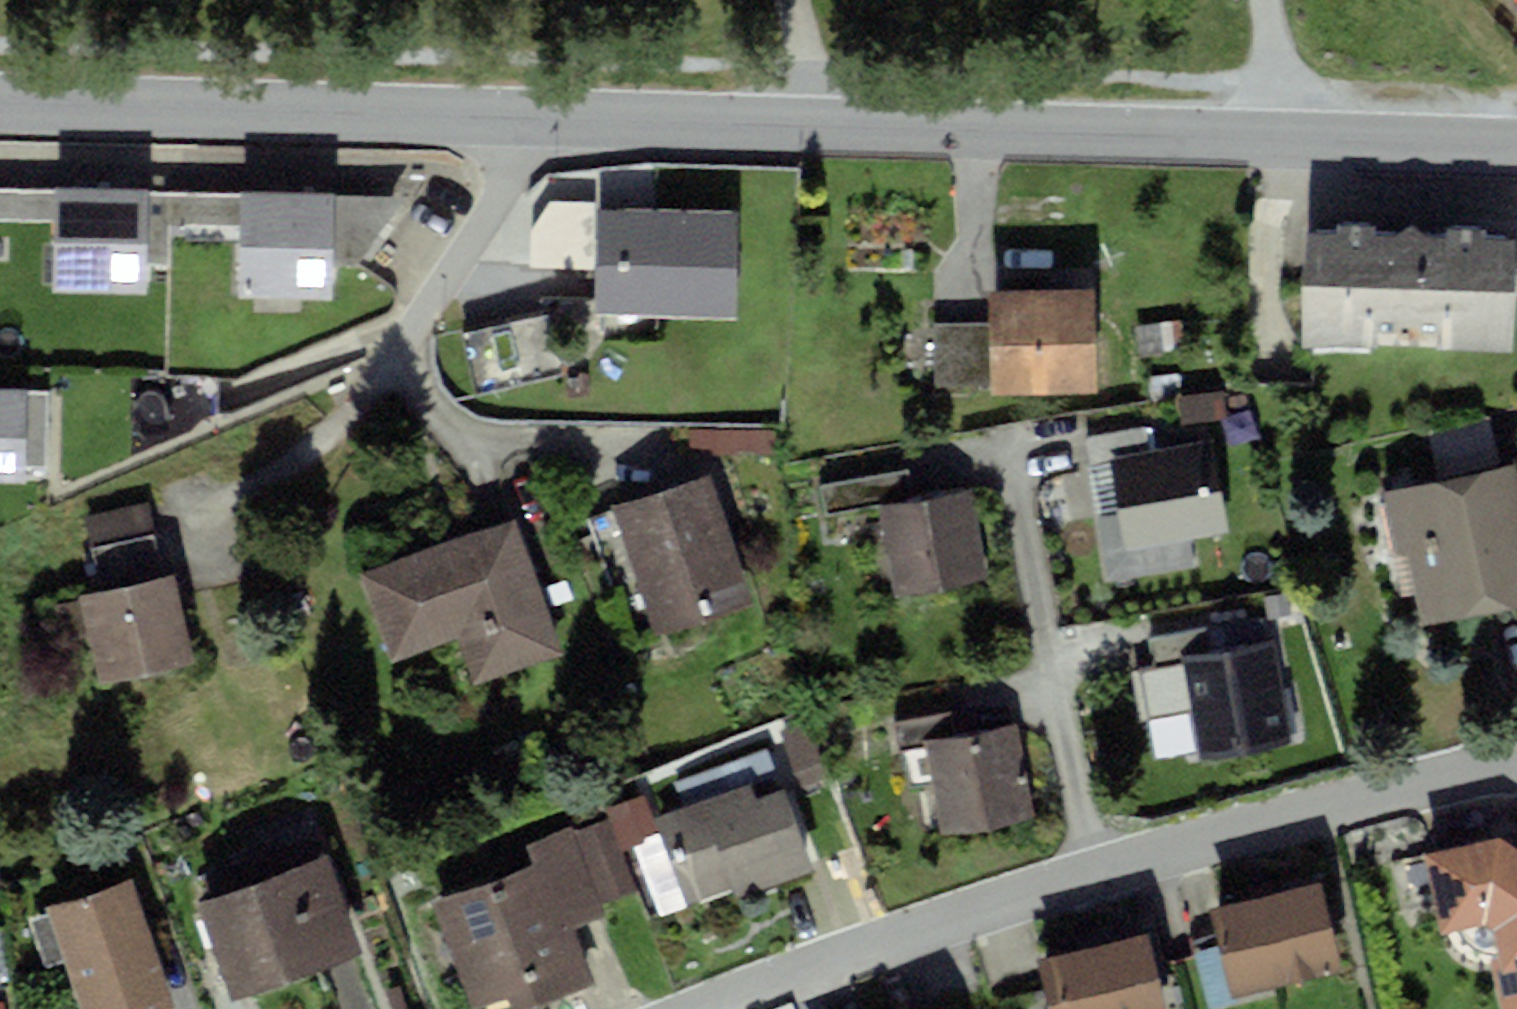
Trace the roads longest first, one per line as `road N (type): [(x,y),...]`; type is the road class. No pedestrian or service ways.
road 1 (tertiary): [(1516,152),(0,104)]
road 2 (residential): [(1516,769),(1100,877),(718,1008)]

